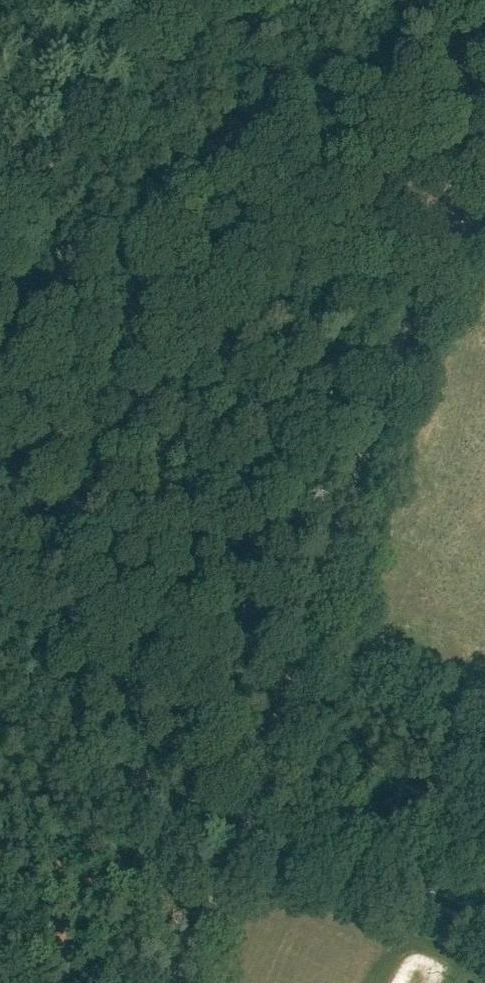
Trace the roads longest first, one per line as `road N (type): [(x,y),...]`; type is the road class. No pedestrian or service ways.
road 1 (track): [(437,243),(382,384),(243,818)]
road 2 (track): [(484,917),(243,818)]
road 3 (track): [(473,0),(437,243)]
road 4 (track): [(243,818),(172,982)]
road 5 (track): [(146,776),(0,720)]

